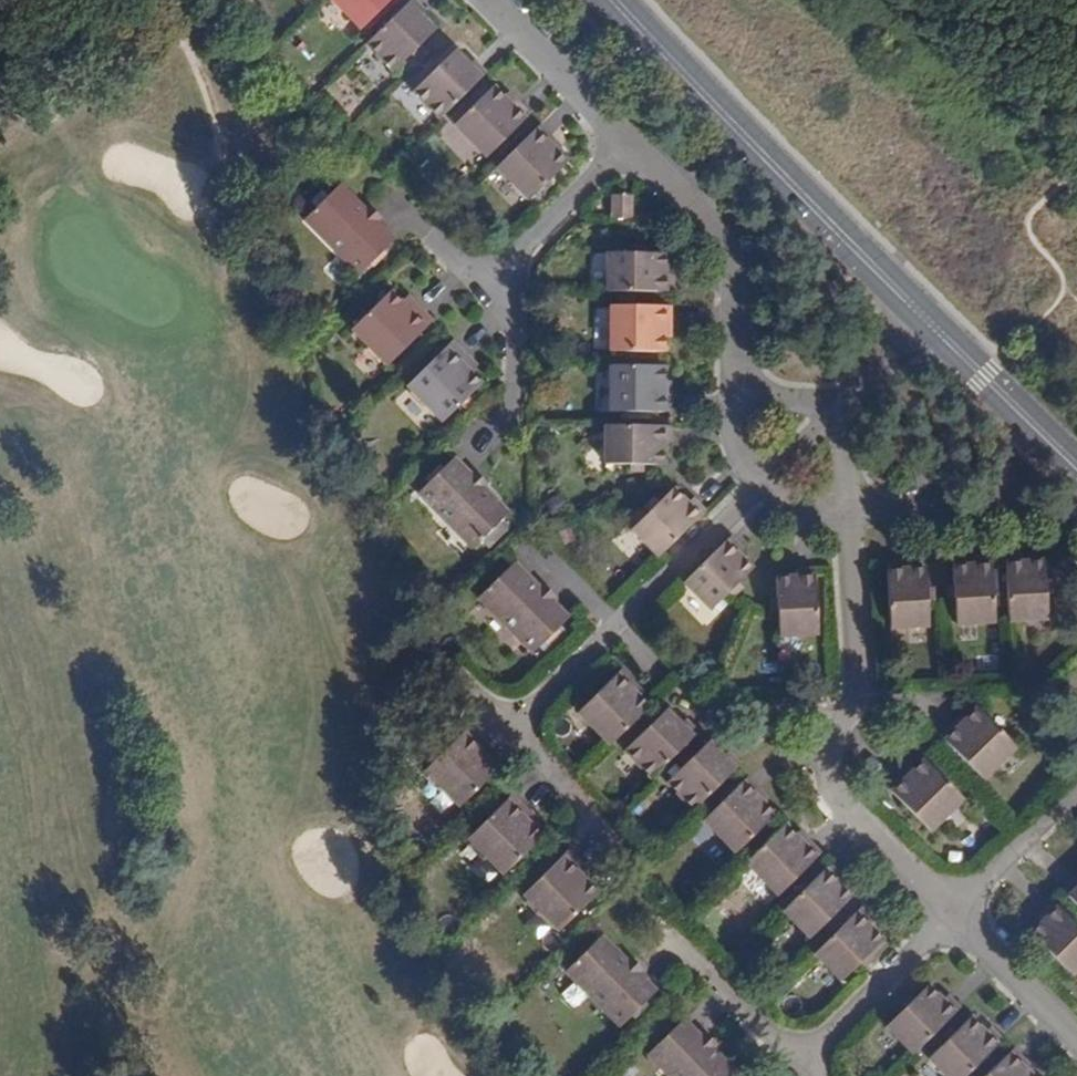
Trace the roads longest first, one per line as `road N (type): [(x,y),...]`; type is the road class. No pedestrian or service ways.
road 1 (residential): [(841,518),(859,694),(831,758),(835,799),(945,926)]
road 2 (secondary): [(929,322),(614,0)]
road 3 (residential): [(508,737),(757,492)]
road 4 (residential): [(739,401),(734,247),(629,142)]
road 5 (residential): [(945,926),(799,1074)]
road 6 (secondary): [(1076,467),(929,322)]
road 7 (residential): [(629,142),(490,0)]
road 8 (residential): [(799,1074),(656,937)]
road 9 (residential): [(629,142),(508,270)]
road 10 (residential): [(945,926),(1076,1042)]
road 11 (residential): [(1057,811),(945,926)]
road 12 (residential): [(841,518),(994,511)]
road 13 (residential): [(929,322),(831,419)]
road 14 (residential): [(599,834),(508,737)]

